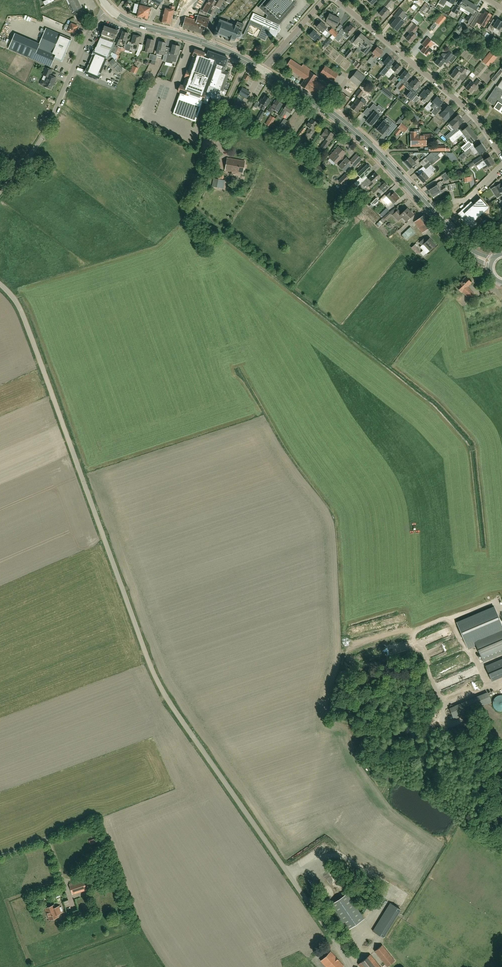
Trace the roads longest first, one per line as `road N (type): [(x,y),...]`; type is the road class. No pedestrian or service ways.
road 1 (unclassified): [(349,966),(166,700),(22,315),(0,286)]
road 2 (primary): [(492,263),(465,246),(337,118),(262,71)]
road 3 (residential): [(501,155),(469,111),(338,0)]
road 4 (unclassified): [(0,192),(37,147),(91,26),(110,9)]

